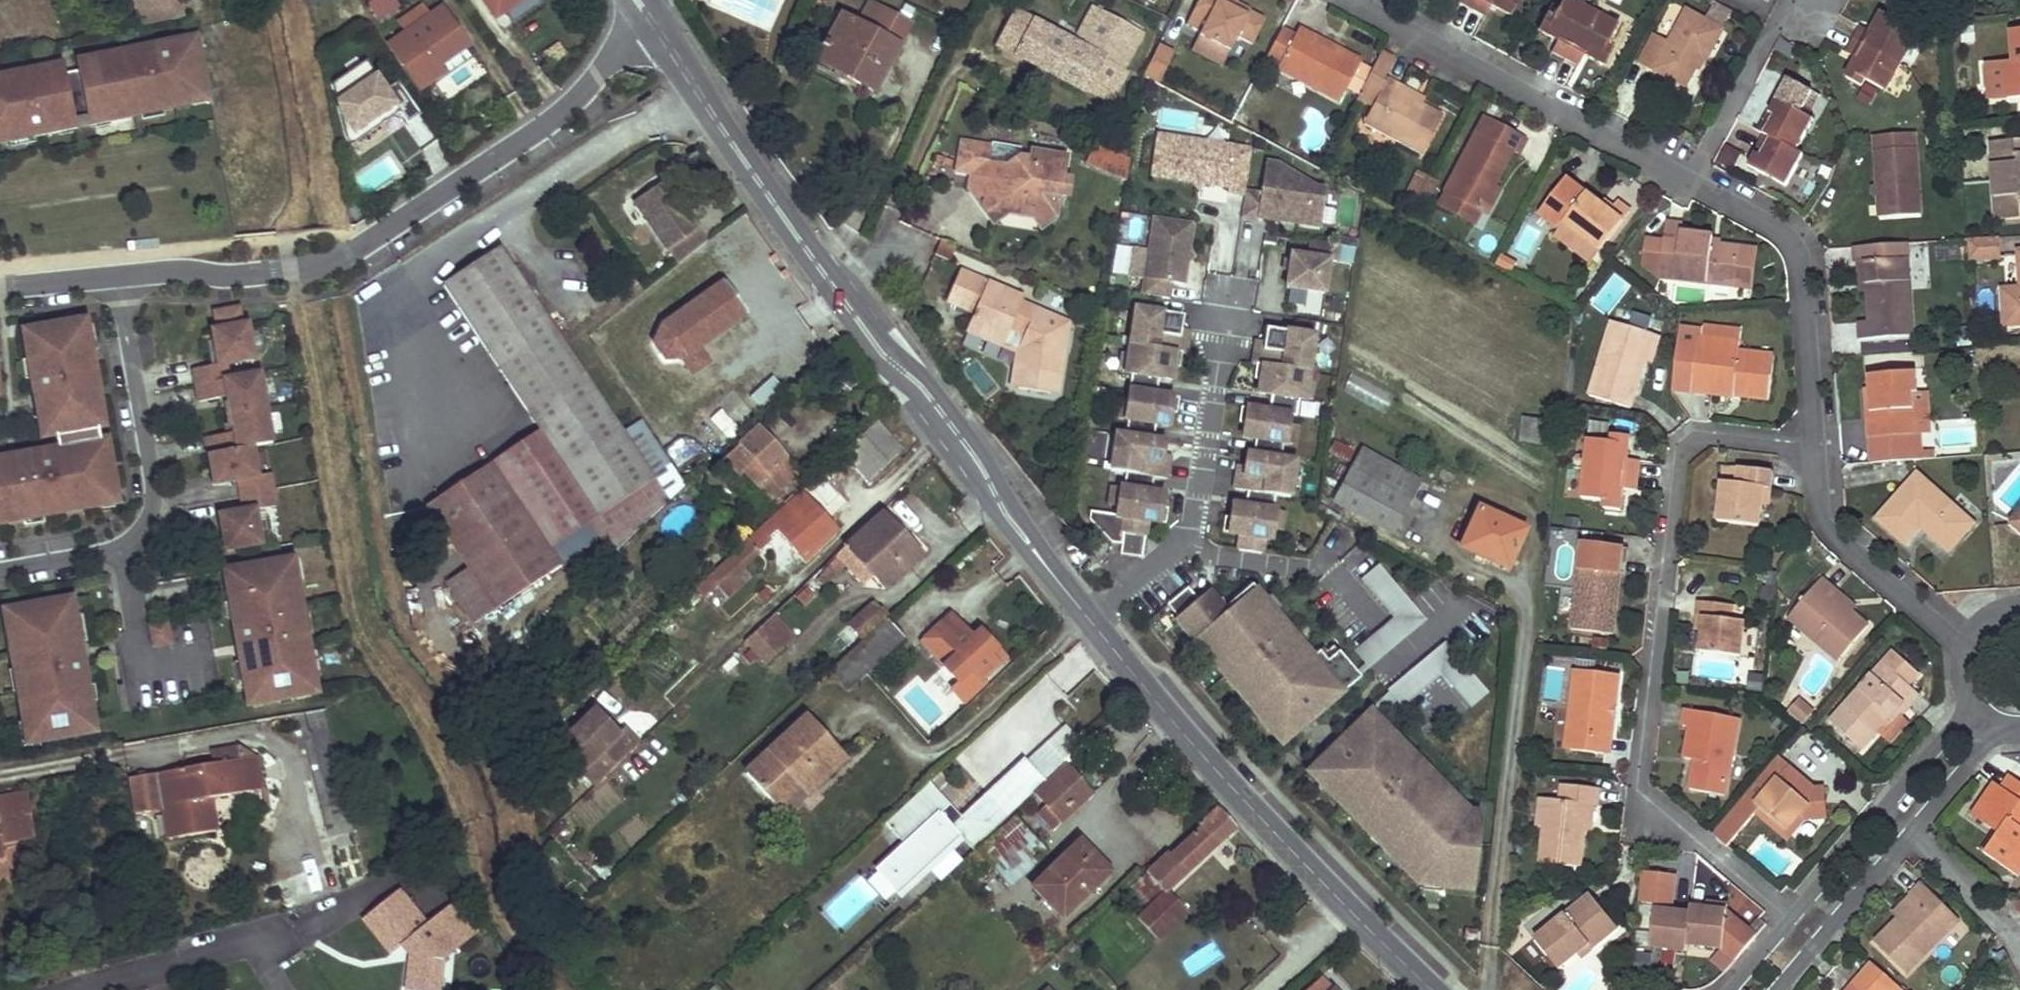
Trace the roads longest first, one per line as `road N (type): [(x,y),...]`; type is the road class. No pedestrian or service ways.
road 1 (tertiary): [(656,26),(877,348),(921,385),(981,465),(1006,516),(1090,619)]
road 2 (residential): [(1818,441),(1696,436),(1674,469),(1637,789),(1788,917)]
road 3 (residential): [(656,26),(543,124),(336,258),(289,268),(120,274)]
road 4 (tertiary): [(1090,619),(1300,862),(1432,989)]
road 5 (residential): [(120,274),(149,501),(120,554),(0,572)]
road 6 (residential): [(1697,177),(1366,0)]
road 7 (residential): [(1818,441),(1803,249),(1783,227),(1697,177)]
road 8 (residential): [(1960,641),(1846,538),(1824,508),(1818,441)]
road 9 (residential): [(66,989),(301,925)]
road 10 (residential): [(1182,542),(1195,513),(1225,332)]
road 11 (residential): [(1697,177),(1785,0)]
road 12 (residential): [(1914,829),(2004,914),(2019,939)]
road 13 (residential): [(1886,802),(1788,917)]
road 14 (residential): [(1815,943),(1914,829)]
road 15 (residential): [(1914,829),(1995,718)]
road 16 (residential): [(1972,700),(1886,802)]
road 17 (residential): [(1182,542),(1209,554),(1305,568)]
road 18 (residential): [(120,274),(0,287)]
road 19 (residential): [(1090,619),(1182,542)]

